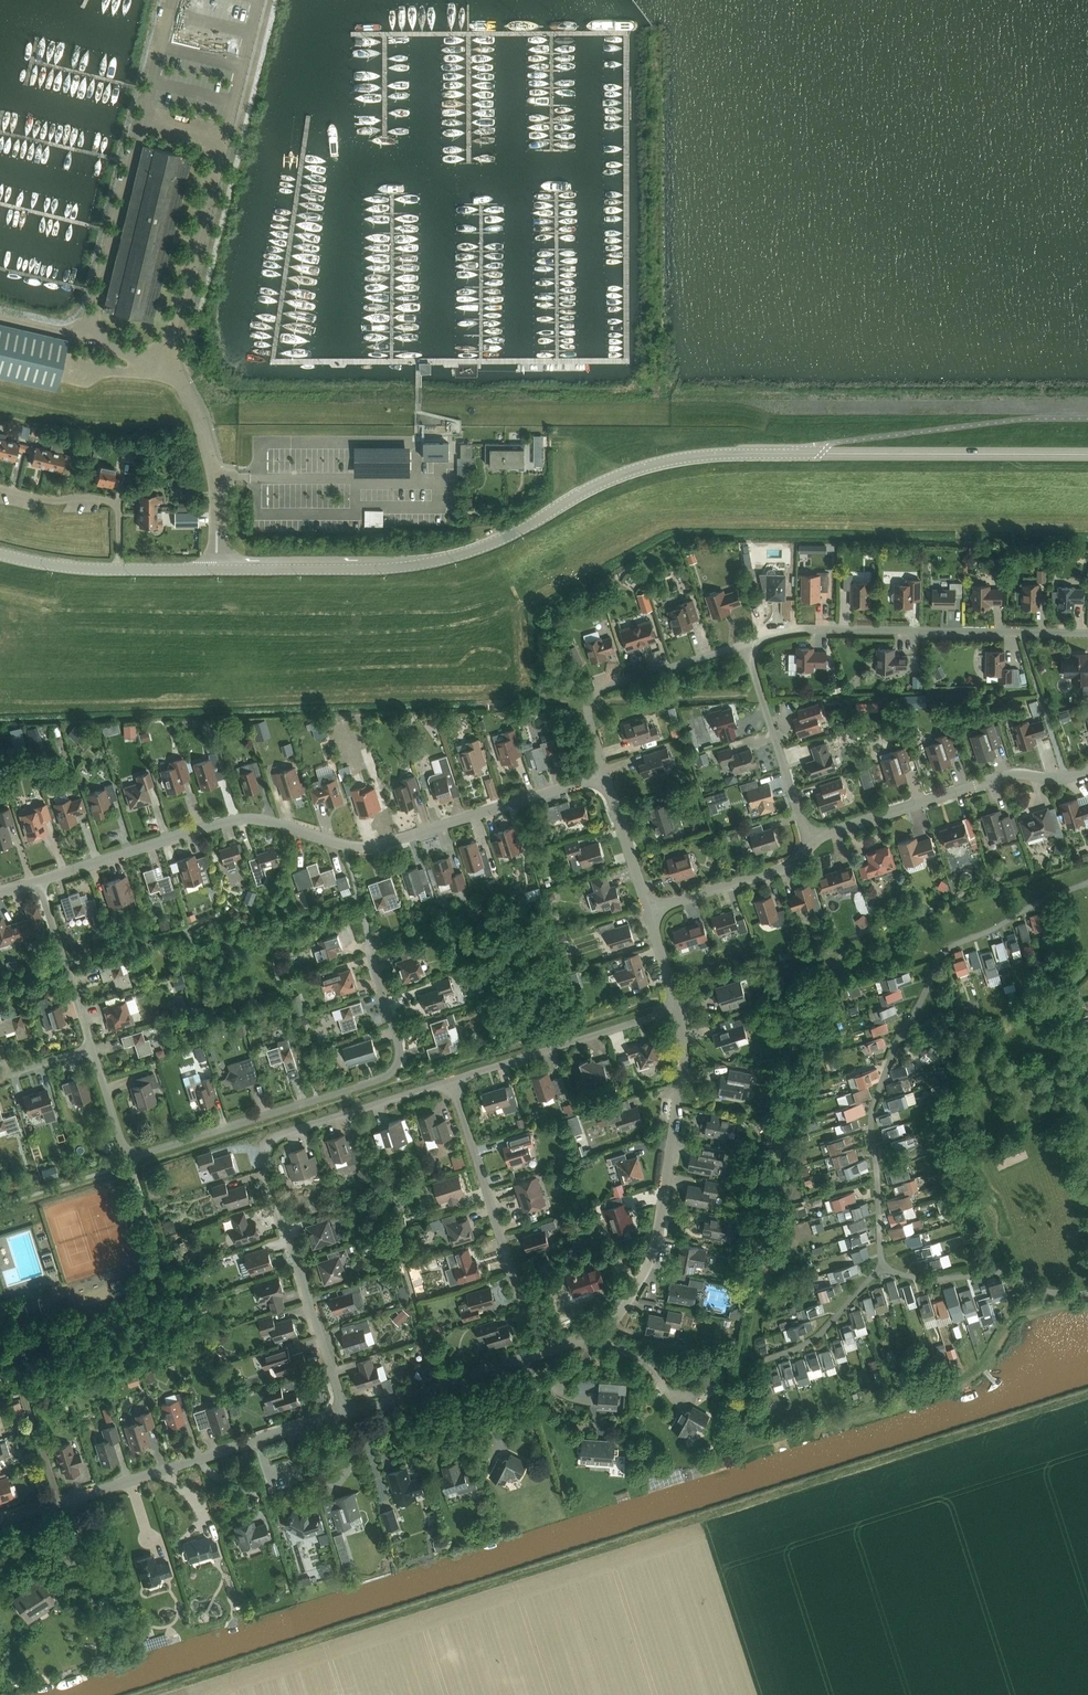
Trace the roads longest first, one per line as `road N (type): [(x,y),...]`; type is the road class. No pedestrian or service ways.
road 1 (residential): [(343,1415),(599,1334),(621,1315),(655,1251),(683,1069),(678,1010)]
road 2 (tertiary): [(798,454),(691,458),(639,471),(499,544),(450,560),(391,569),(220,569)]
road 3 (residential): [(602,773),(384,845),(344,844),(241,819),(38,882)]
road 4 (residential): [(343,1415),(265,1146),(451,1082)]
road 5 (residential): [(367,941),(400,1048),(400,1065),(388,1079),(132,1154)]
road 6 (residential): [(1087,634),(796,629),(743,644)]
road 7 (unclassified): [(161,363),(97,342),(91,329),(142,117)]
road 8 (residential): [(60,1504),(343,1415)]
road 9 (residential): [(808,842),(1016,773),(1059,779),(1087,771)]
road 10 (tertiary): [(798,454),(1087,455)]
road 11 (residential): [(743,644),(597,691),(587,707),(602,773)]
road 12 (residential): [(451,1082),(678,1010)]
road 13 (unclassified): [(161,363),(226,138)]
road 14 (residential): [(522,1304),(451,1082)]
road 15 (unclassified): [(220,569),(218,481),(202,421),(161,363)]
road 16 (residential): [(808,842),(743,644)]
road 17 (unclassified): [(120,571),(119,503),(47,503),(0,491)]
road 18 (residential): [(647,911),(802,862),(808,842)]
road 19 (residential): [(91,1052),(38,882)]
road 20 (residential): [(647,911),(602,773)]
road 21 (tertiary): [(120,571),(0,555)]
road 22 (unclassified): [(171,0),(142,117)]

